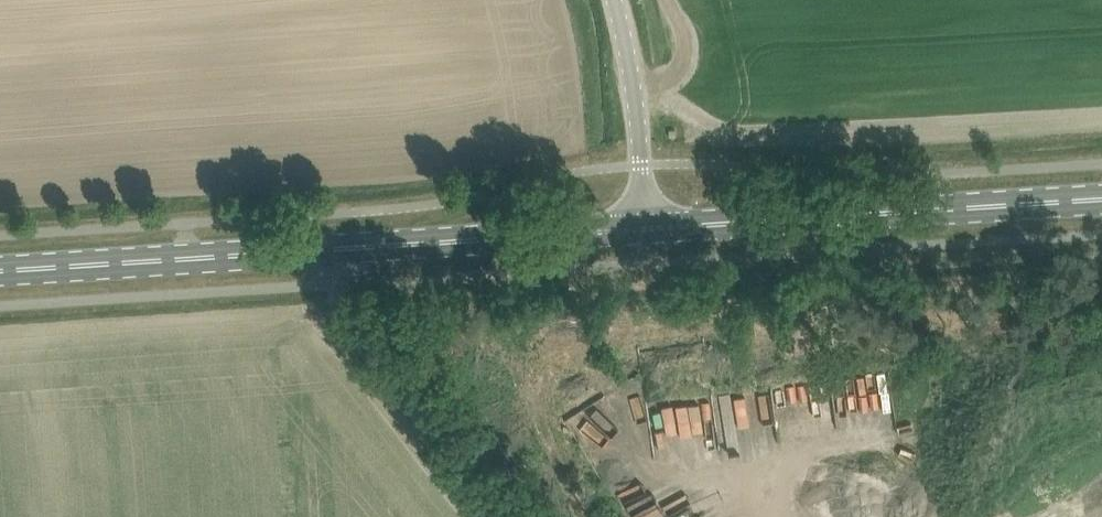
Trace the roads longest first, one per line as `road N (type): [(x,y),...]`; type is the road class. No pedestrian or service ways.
road 1 (primary): [(646,227),(0,269)]
road 2 (primary): [(1101,198),(646,227)]
road 3 (track): [(344,246),(349,317),(503,516)]
road 4 (unclassified): [(646,227),(639,103),(617,0)]

